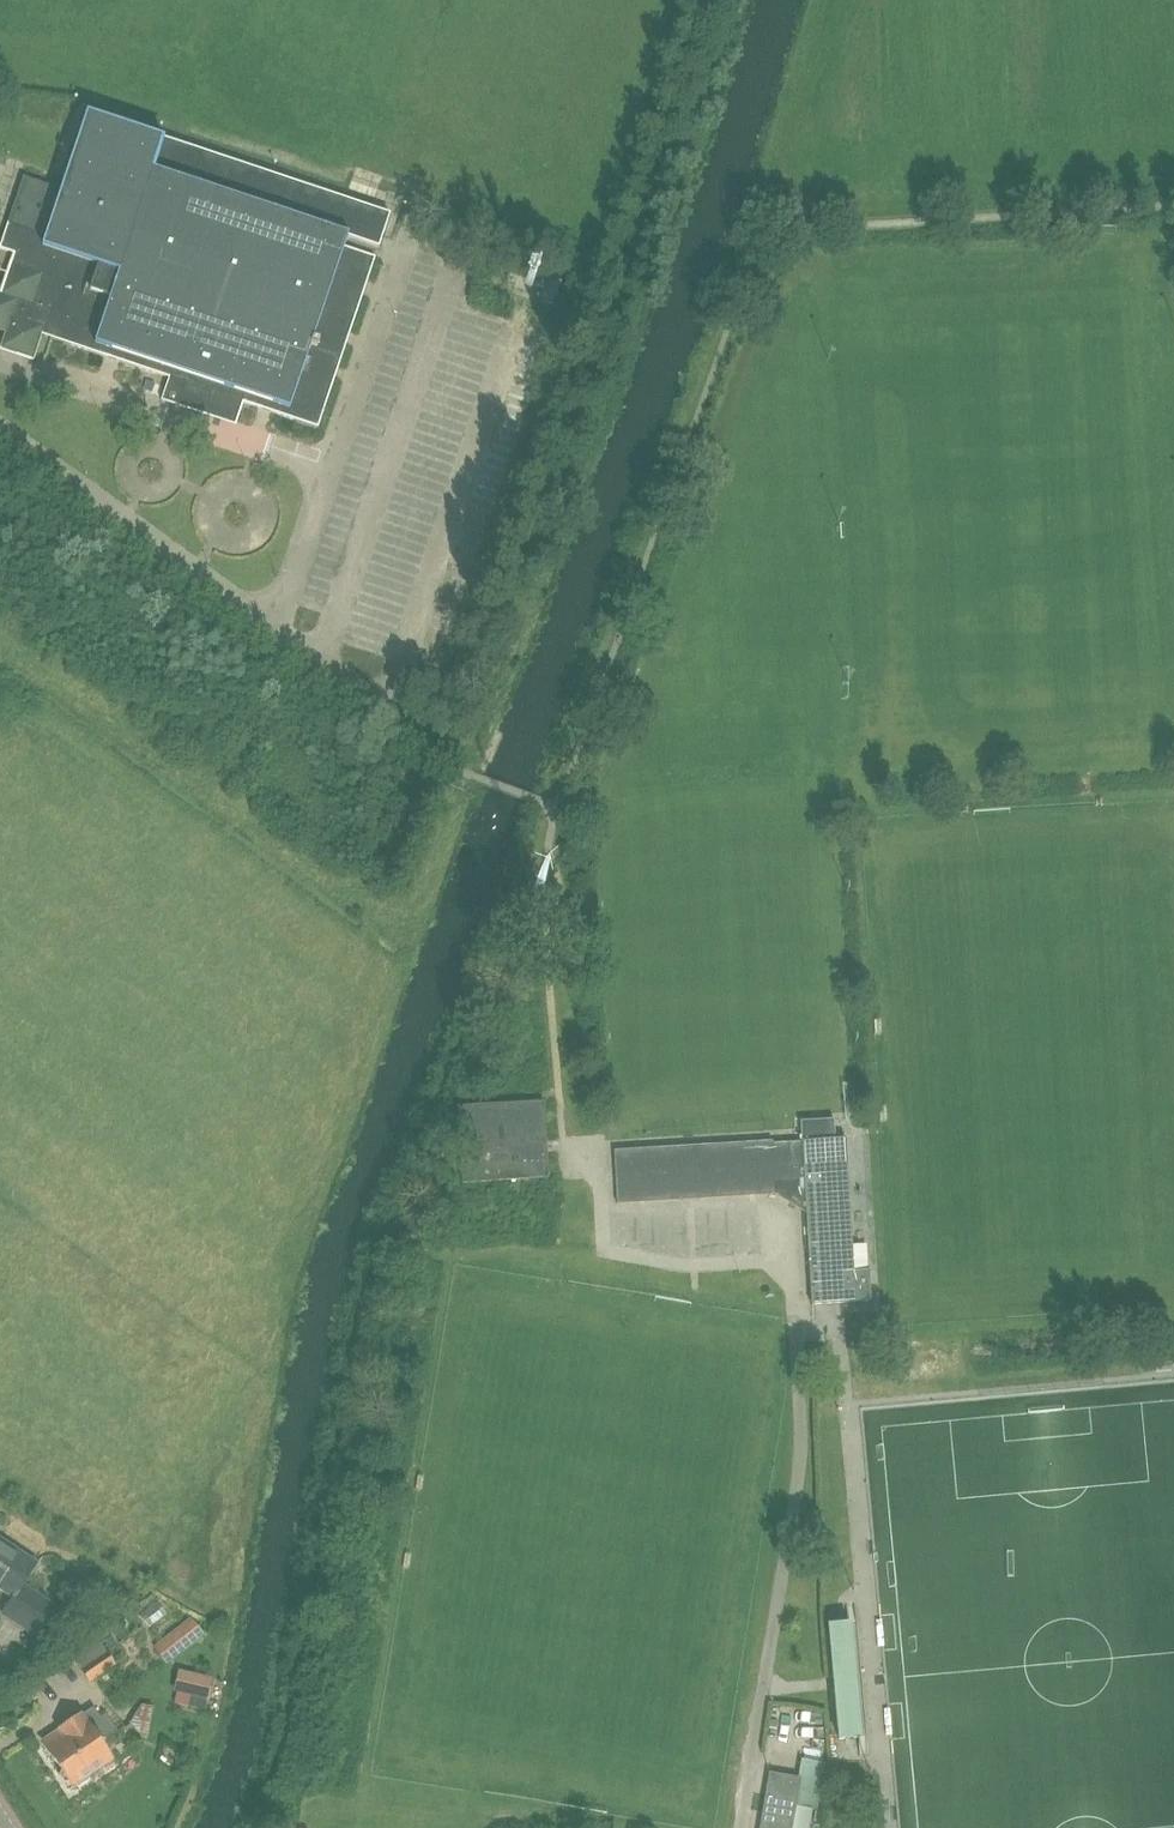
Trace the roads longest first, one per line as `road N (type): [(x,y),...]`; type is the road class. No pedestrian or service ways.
road 1 (residential): [(322,471),(0,362)]
road 2 (residential): [(268,631),(0,432)]
road 3 (residential): [(400,241),(322,471)]
road 4 (residential): [(322,471),(268,631)]
road 5 (residential): [(393,726),(268,631)]

